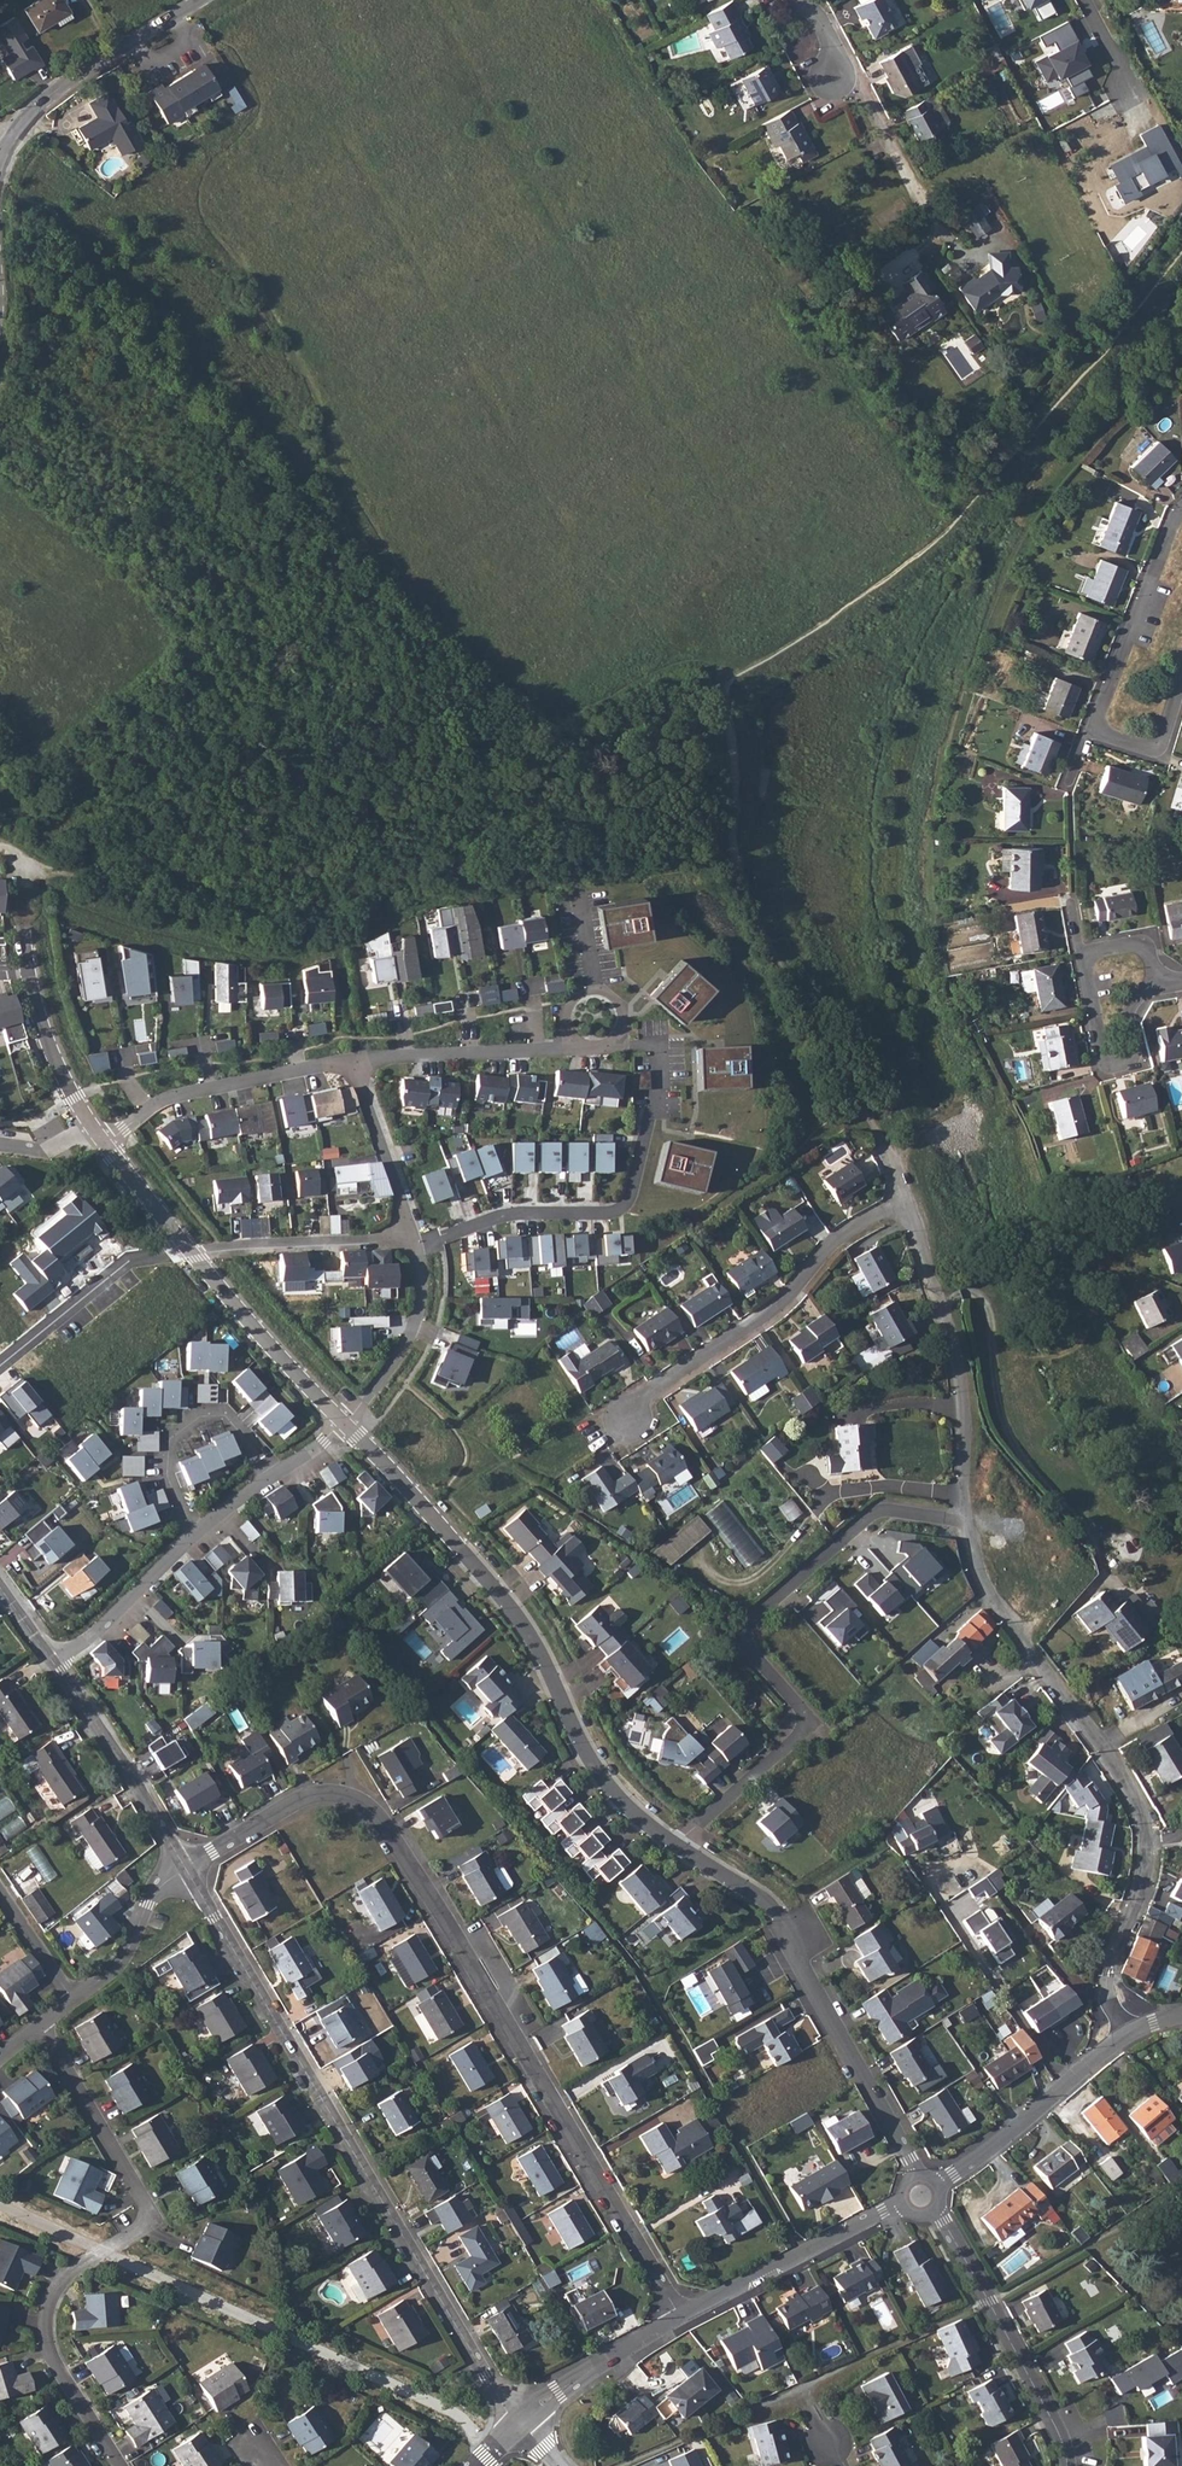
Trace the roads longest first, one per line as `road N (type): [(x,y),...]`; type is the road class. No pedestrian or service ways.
road 1 (residential): [(680,2317),(500,2007),(366,1807),(339,1794),(310,1795),(186,1867)]
road 2 (residential): [(516,2422),(186,1867)]
road 3 (residential): [(969,1525),(981,1578),(1008,1624),(1141,1815),(1146,1852),(1107,1974),(1108,1998),(1130,2035)]
road 4 (residential): [(675,1845),(804,1723),(747,1650),(749,1619),(869,1516),(969,1525)]
road 5 (residential): [(345,1423),(529,1632),(593,1762),(631,1812),(675,1845)]
road 6 (residential): [(119,2465),(64,2377),(49,2337),(50,2303),(67,2275),(138,2227),(144,2202),(34,2027)]
road 7 (residential): [(631,1417),(646,1395),(788,1300),(833,1243),(902,1207)]
road 8 (residential): [(902,1207),(939,1292),(959,1377),(969,1525)]
road 9 (residential): [(1181,513),(1087,734),(1145,752),(1165,739)]
road 10 (residential): [(417,1242),(496,1214),(621,1207),(631,1197),(655,1102)]
road 11 (residential): [(1161,985),(1130,1005),(1136,1049),(1119,1061),(1101,1057),(1084,962),(1132,945),(1150,958)]
road 12 (residential): [(914,2175),(779,1921)]
road 13 (residential): [(1067,2465),(1065,2447),(935,2211)]
road 14 (residential): [(104,1142),(148,1110),(187,1095),(352,1062)]
road 15 (residential): [(0,157),(25,118),(75,80),(204,0)]
road 16 (residential): [(680,2317),(902,2204)]
road 17 (residential): [(186,1867),(52,1662)]
road 18 (residential): [(939,2184),(1130,2035)]
road 19 (residential): [(191,1535),(167,1473),(168,1441),(201,1415),(226,1415),(266,1478)]
road 20 (residential): [(0,1365),(132,1262),(195,1254)]
road 21 (residential): [(195,1254),(287,1367),(345,1423)]
road 22 (residential): [(352,1062),(573,1041)]
road 23 (residential): [(195,1254),(414,1233)]
road 24 (residential): [(345,1423),(396,1375),(422,1328),(431,1277),(417,1242)]
road 25 (residential): [(516,2422),(680,2317)]
road 26 (residential): [(52,1662),(191,1535)]
road 27 (residential): [(414,1233),(352,1062)]
road 28 (residential): [(73,1998),(114,1968),(148,1903),(186,1867)]
road 29 (residential): [(28,967),(61,1080),(93,1129)]
road 30 (residential): [(573,1041),(609,1044),(623,1021),(618,1003),(603,991),(583,991),(568,1004),(564,1023)]
road 31 (residential): [(104,1142),(195,1254)]
road 32 (residential): [(675,1845),(779,1921)]
road 33 (residential): [(0,1894),(73,1998)]

